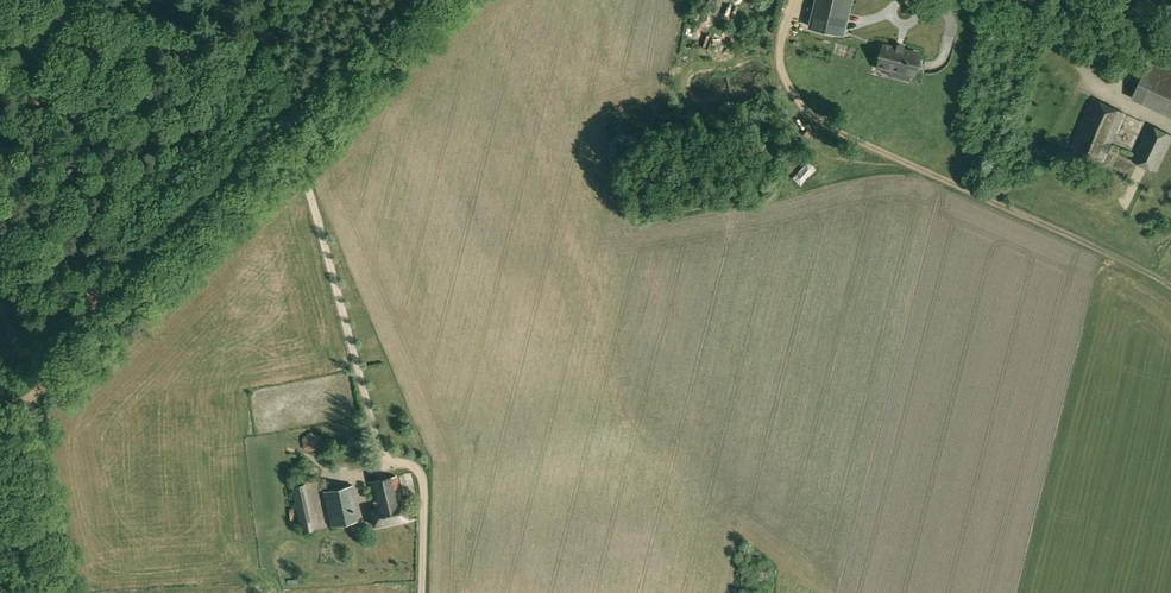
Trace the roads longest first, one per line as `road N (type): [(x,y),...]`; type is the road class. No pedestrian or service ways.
road 1 (track): [(797,0),(780,58),(792,91),(814,116),(1170,285)]
road 2 (track): [(0,404),(45,387),(300,141)]
road 3 (unclassified): [(300,141),(445,0)]
road 4 (track): [(29,398),(64,592)]
road 5 (unclassified): [(1170,30),(1043,0)]

